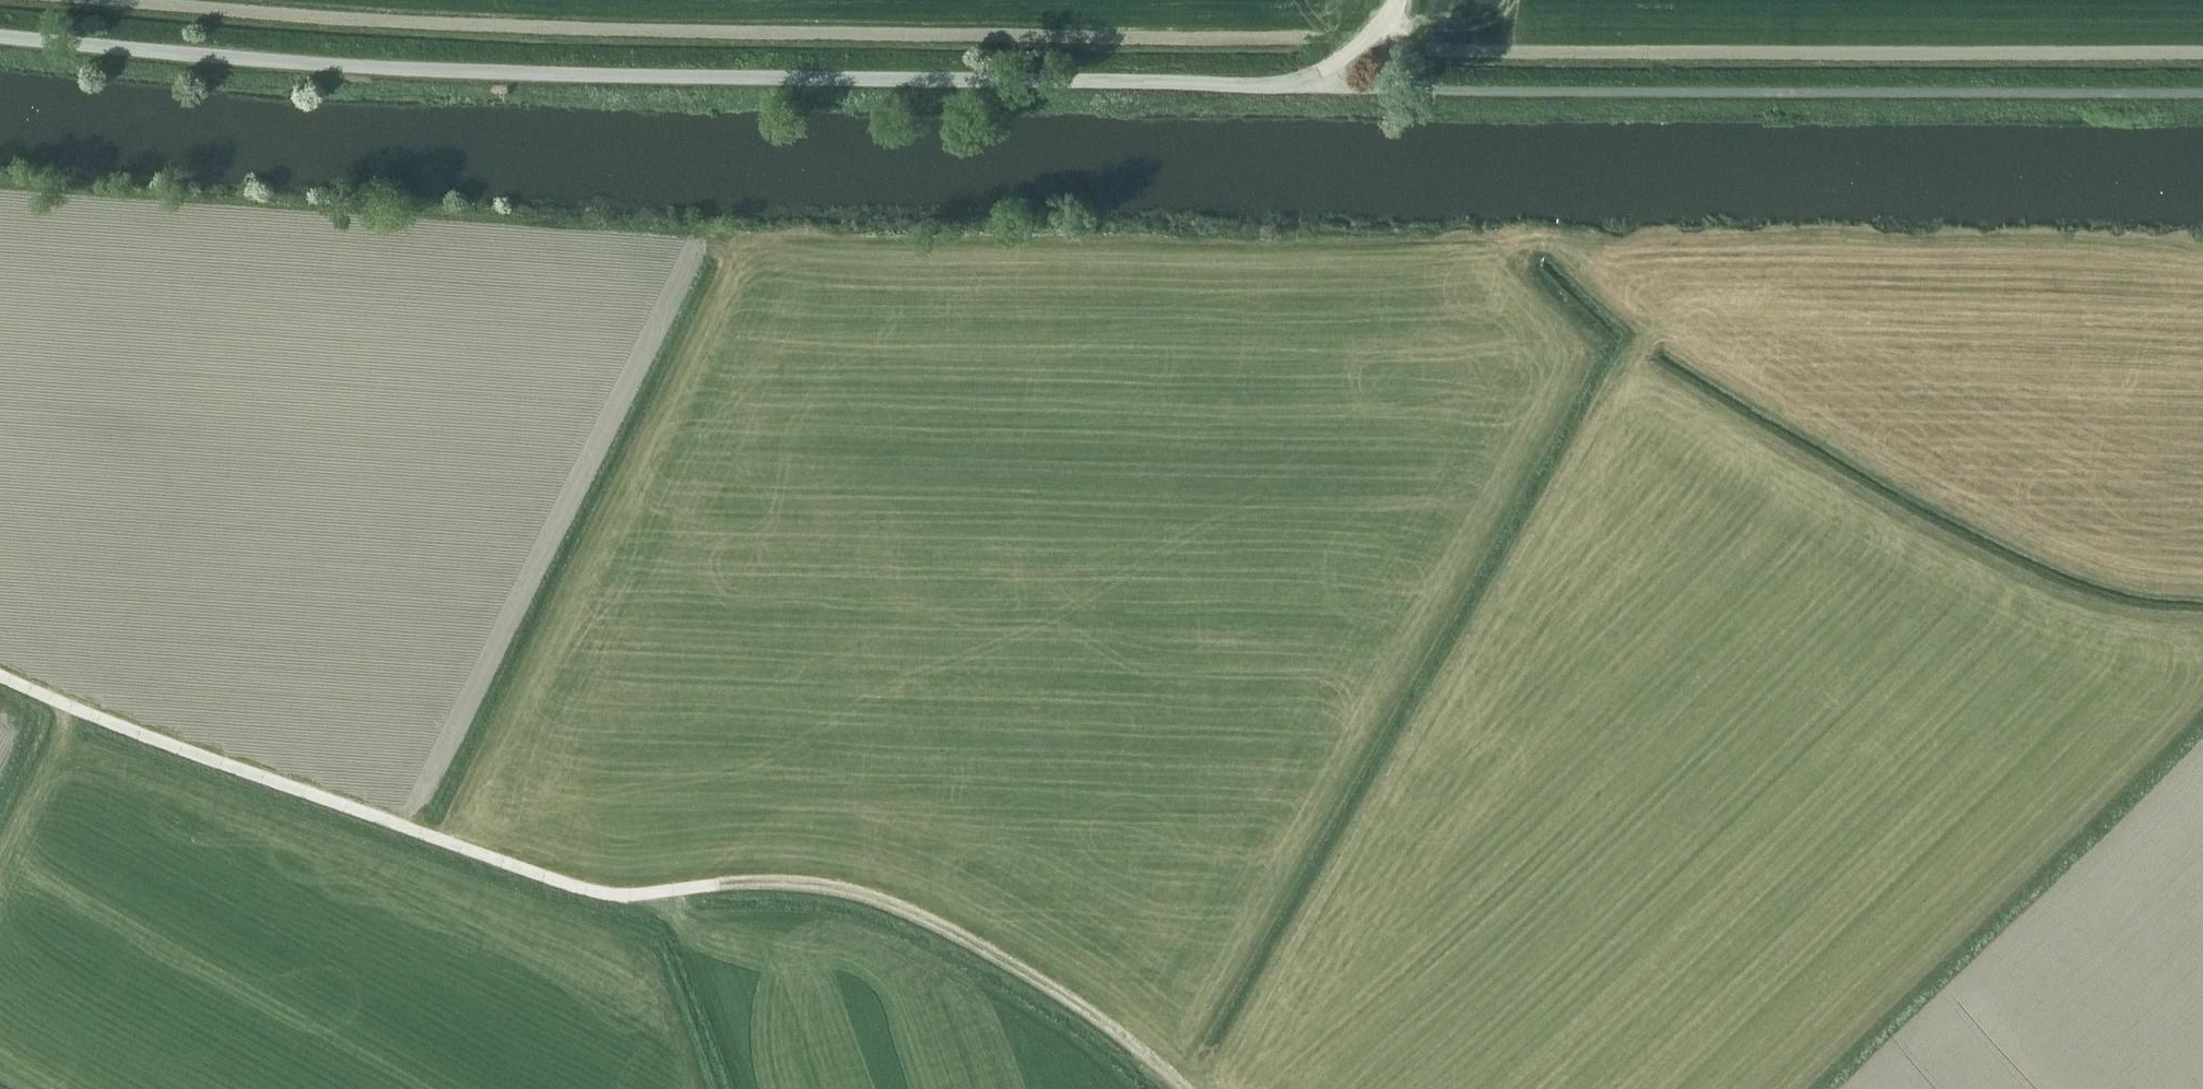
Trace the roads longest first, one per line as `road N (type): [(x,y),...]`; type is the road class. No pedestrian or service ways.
road 1 (unclassified): [(0,35),(470,71),(1381,87)]

